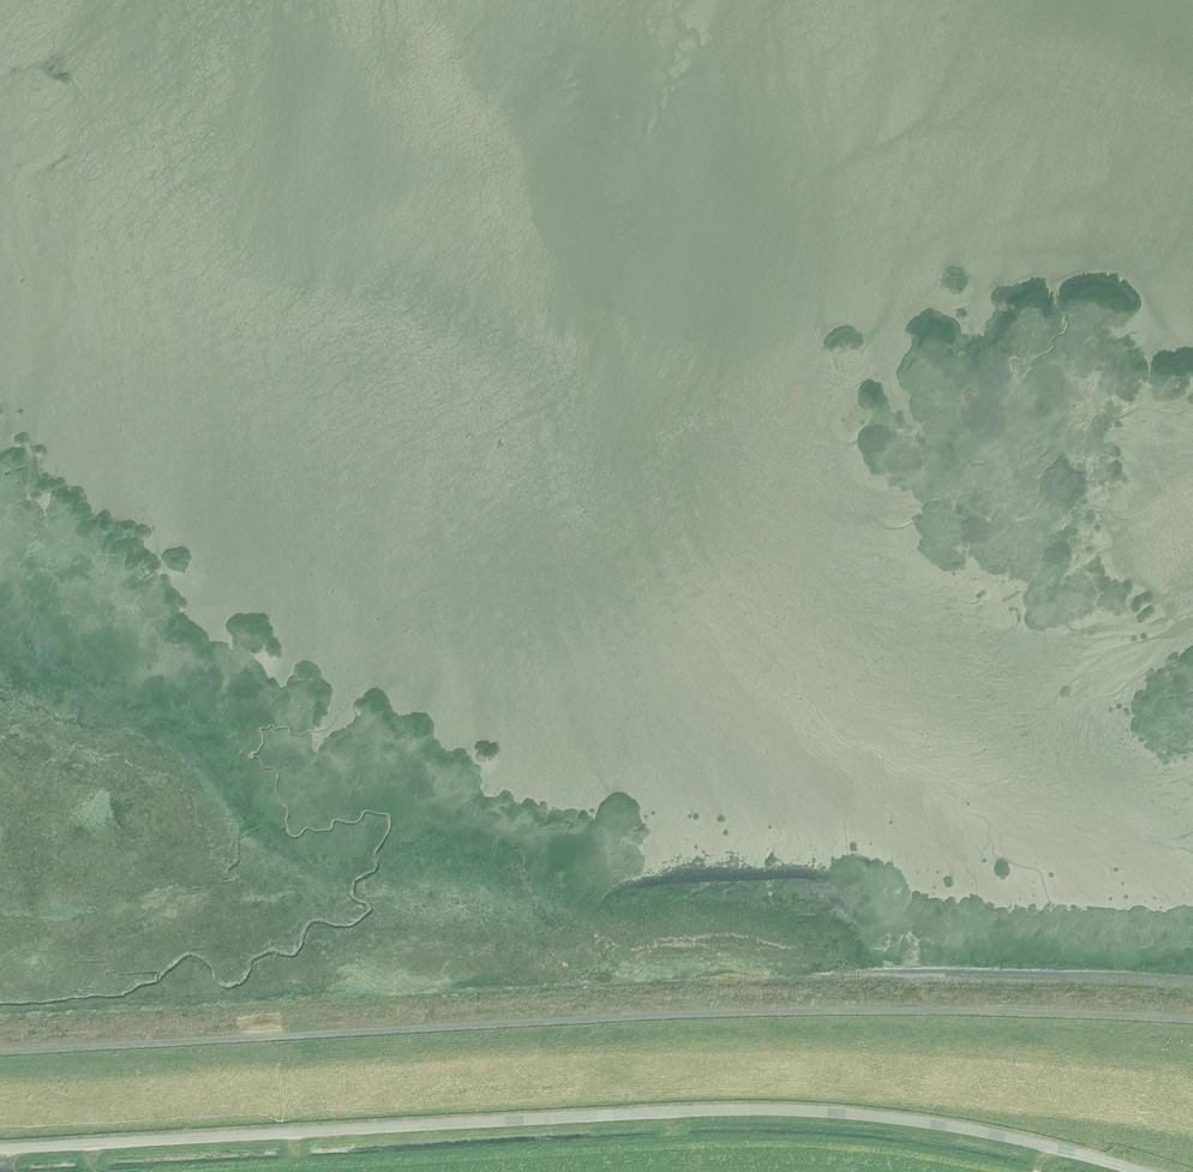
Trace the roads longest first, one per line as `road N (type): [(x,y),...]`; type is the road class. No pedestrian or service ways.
road 1 (unclassified): [(1139,1171),(958,1128),(789,1111),(0,1150)]

